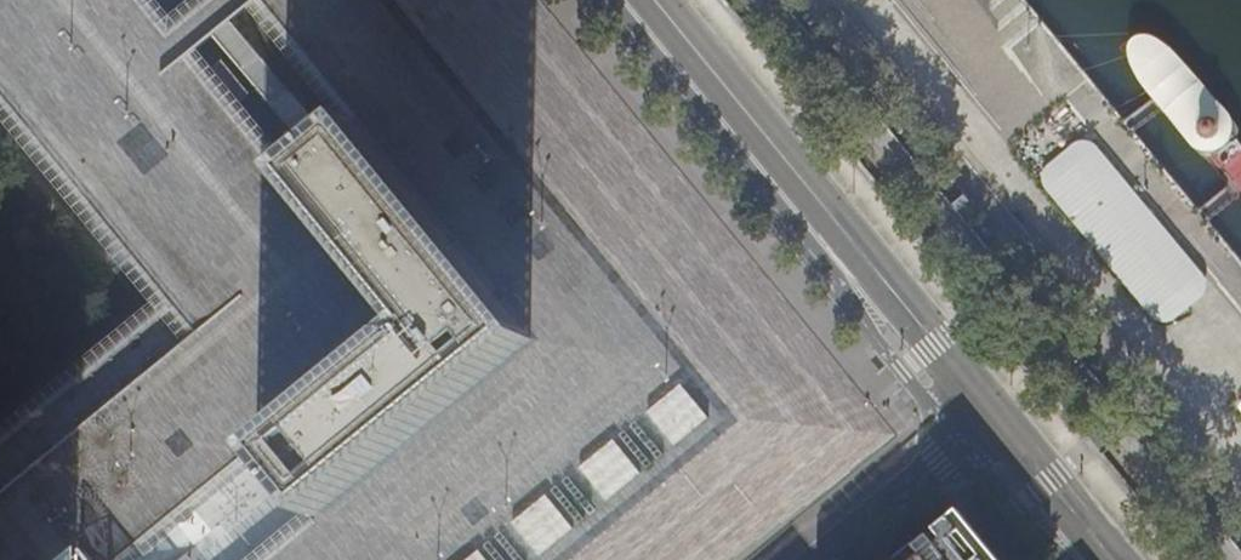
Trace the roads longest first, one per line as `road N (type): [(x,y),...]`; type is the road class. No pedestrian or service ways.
road 1 (primary): [(655,0),(997,418)]
road 2 (residential): [(997,418),(820,559)]
road 3 (primary): [(997,418),(1116,559)]

